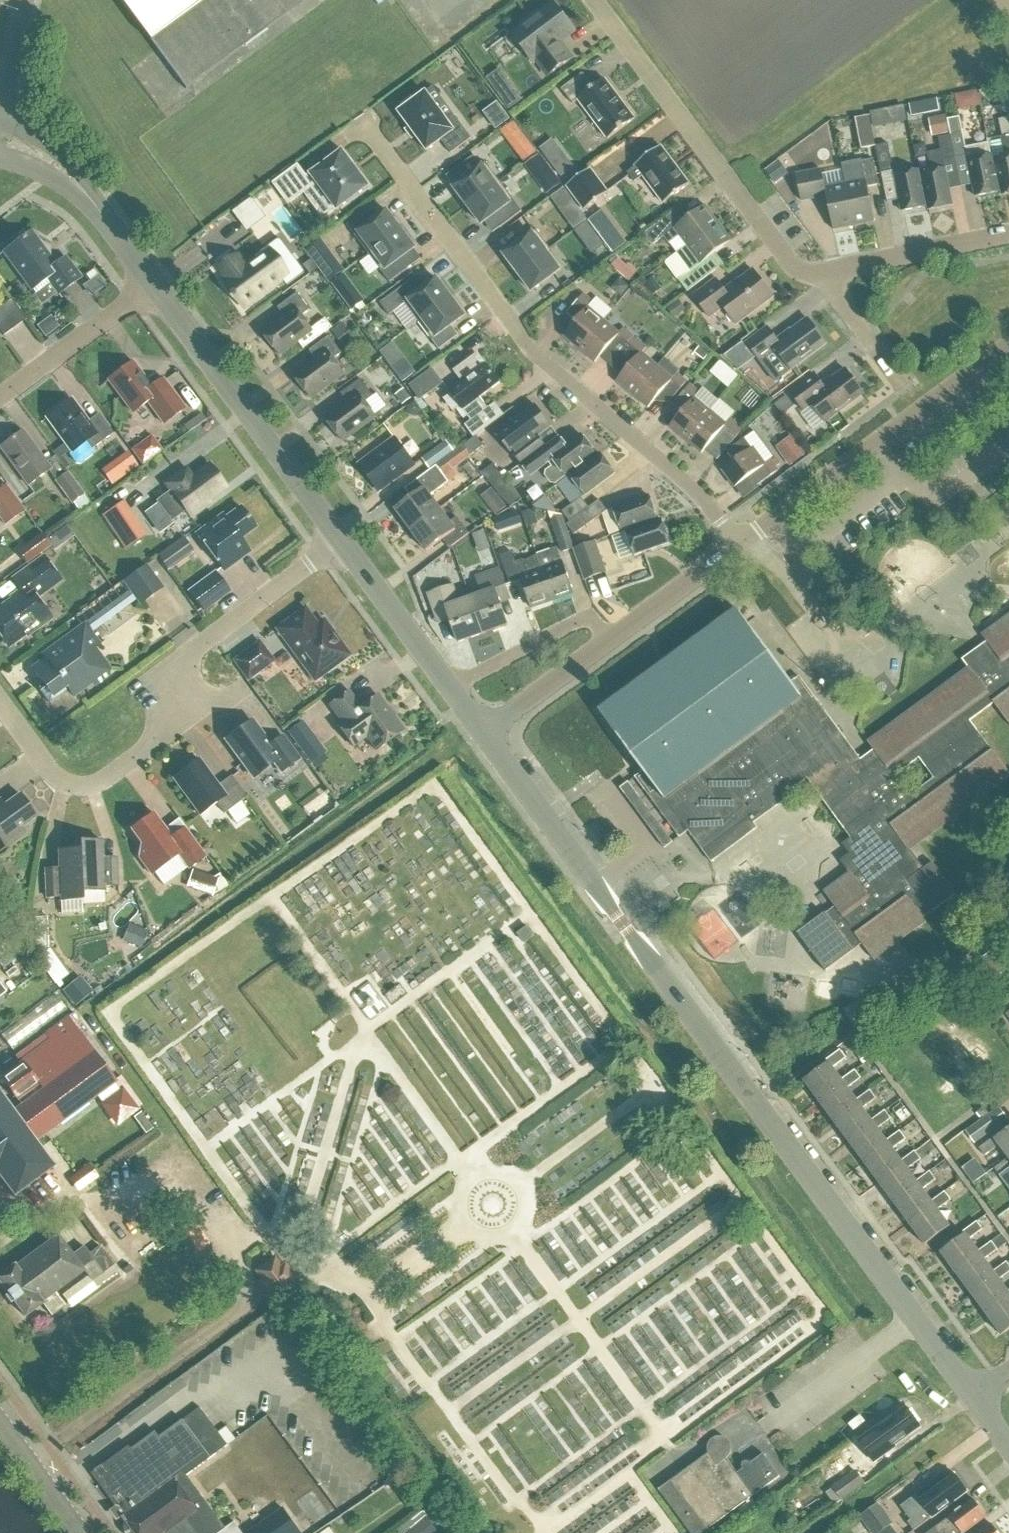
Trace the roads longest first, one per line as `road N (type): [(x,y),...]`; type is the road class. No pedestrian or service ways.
road 1 (unclassified): [(976,1398),(483,733)]
road 2 (residential): [(743,542),(682,476),(518,333),(365,125)]
road 3 (residential): [(341,541),(199,647),(164,737),(87,792),(70,788),(0,708)]
road 4 (residential): [(593,0),(803,272)]
road 5 (residential): [(743,542),(1008,347)]
road 6 (residential): [(483,733),(743,542)]
road 7 (unclassified): [(341,541),(153,285)]
road 8 (unclassified): [(28,1462),(259,1296)]
road 9 (unclassified): [(483,733),(341,541)]
road 10 (residential): [(803,272),(1008,231)]
road 11 (residential): [(0,399),(153,285)]
road 12 (unclassified): [(113,234),(82,177),(53,148),(0,126)]
road 13 (residential): [(899,379),(839,299),(803,272)]
road 14 (unclassified): [(0,161),(41,170),(113,234)]

